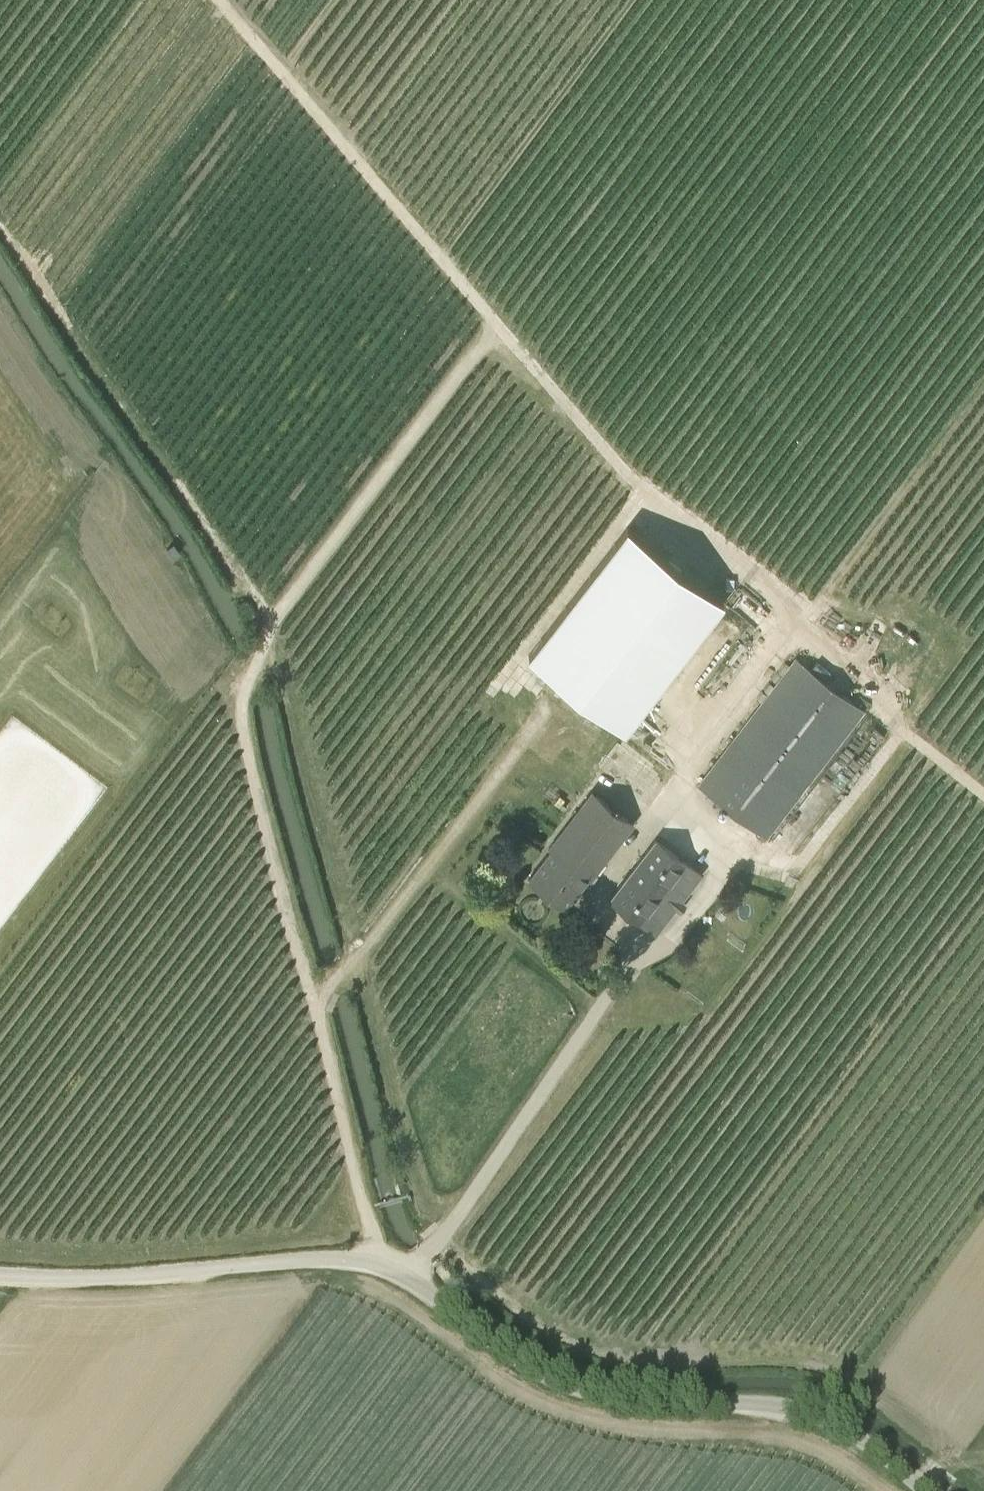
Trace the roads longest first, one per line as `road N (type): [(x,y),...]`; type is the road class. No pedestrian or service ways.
road 1 (track): [(221,0),(666,514),(801,629),(678,784),(723,839),(701,894),(672,940),(623,971),(410,1276)]
road 2 (track): [(374,1263),(377,1249),(240,717),(245,683),(274,617),(497,327)]
road 3 (unclassified): [(923,1490),(856,1437),(804,1413),(754,1404),(633,1404),(556,1384),(483,1338),(410,1276),(374,1263),(0,1274)]
road 4 (track): [(0,228),(274,617)]
road 5 (track): [(0,607),(110,458),(245,683)]
road 6 (track): [(549,712),(383,926),(315,998)]
road 7 (track): [(801,629),(983,381)]

